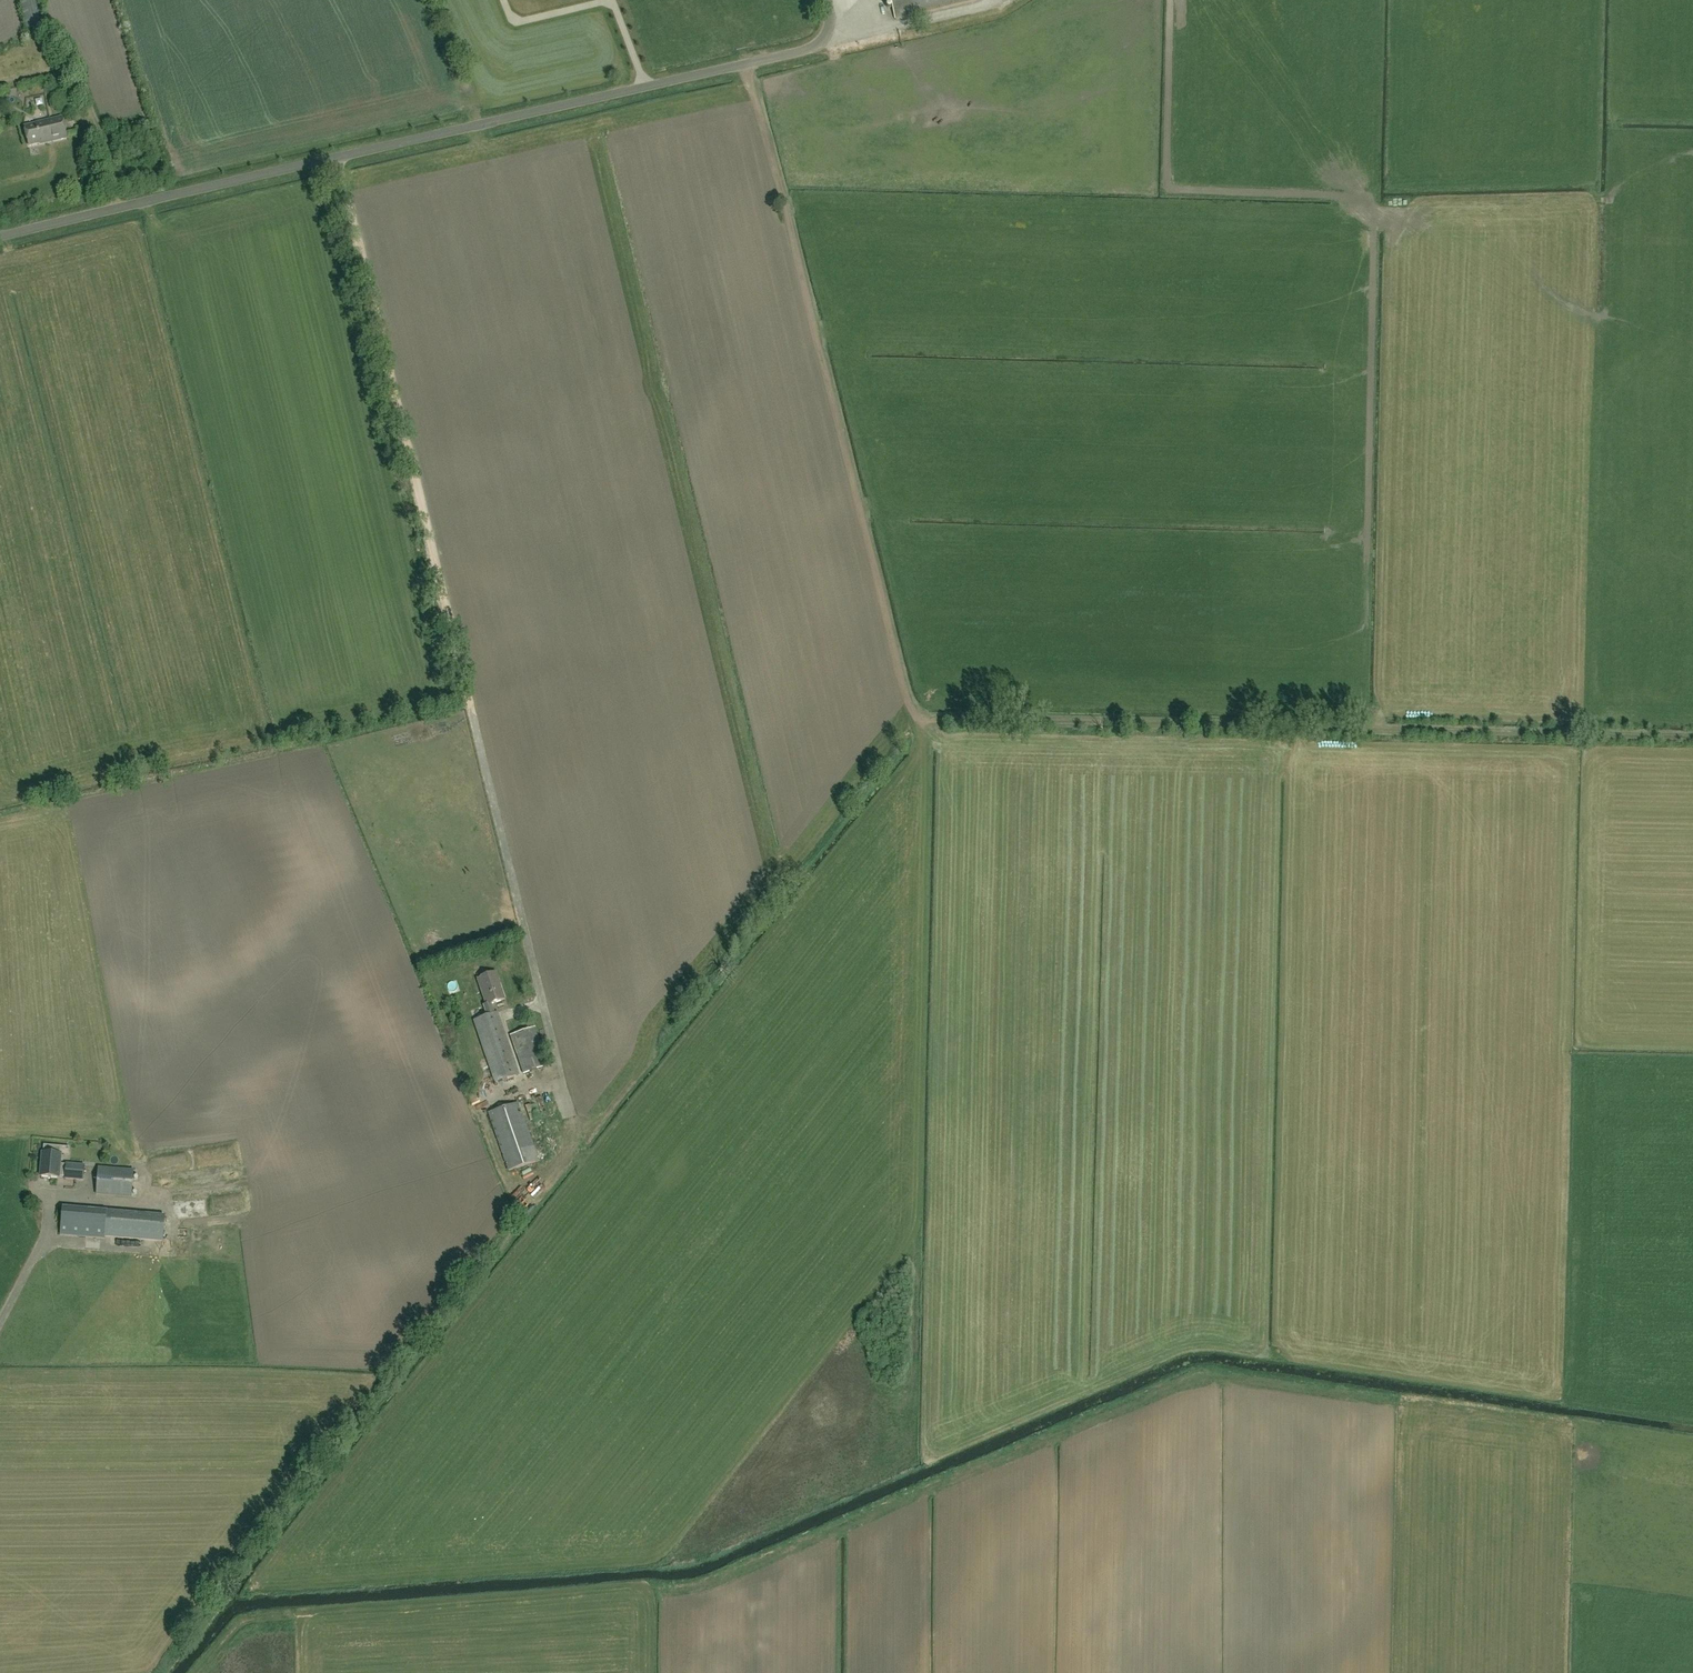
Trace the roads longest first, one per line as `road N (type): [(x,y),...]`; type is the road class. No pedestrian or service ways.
road 1 (track): [(747,63),(912,715),(936,723),(1692,738)]
road 2 (unclassified): [(0,236),(808,50),(826,35),(825,0)]

